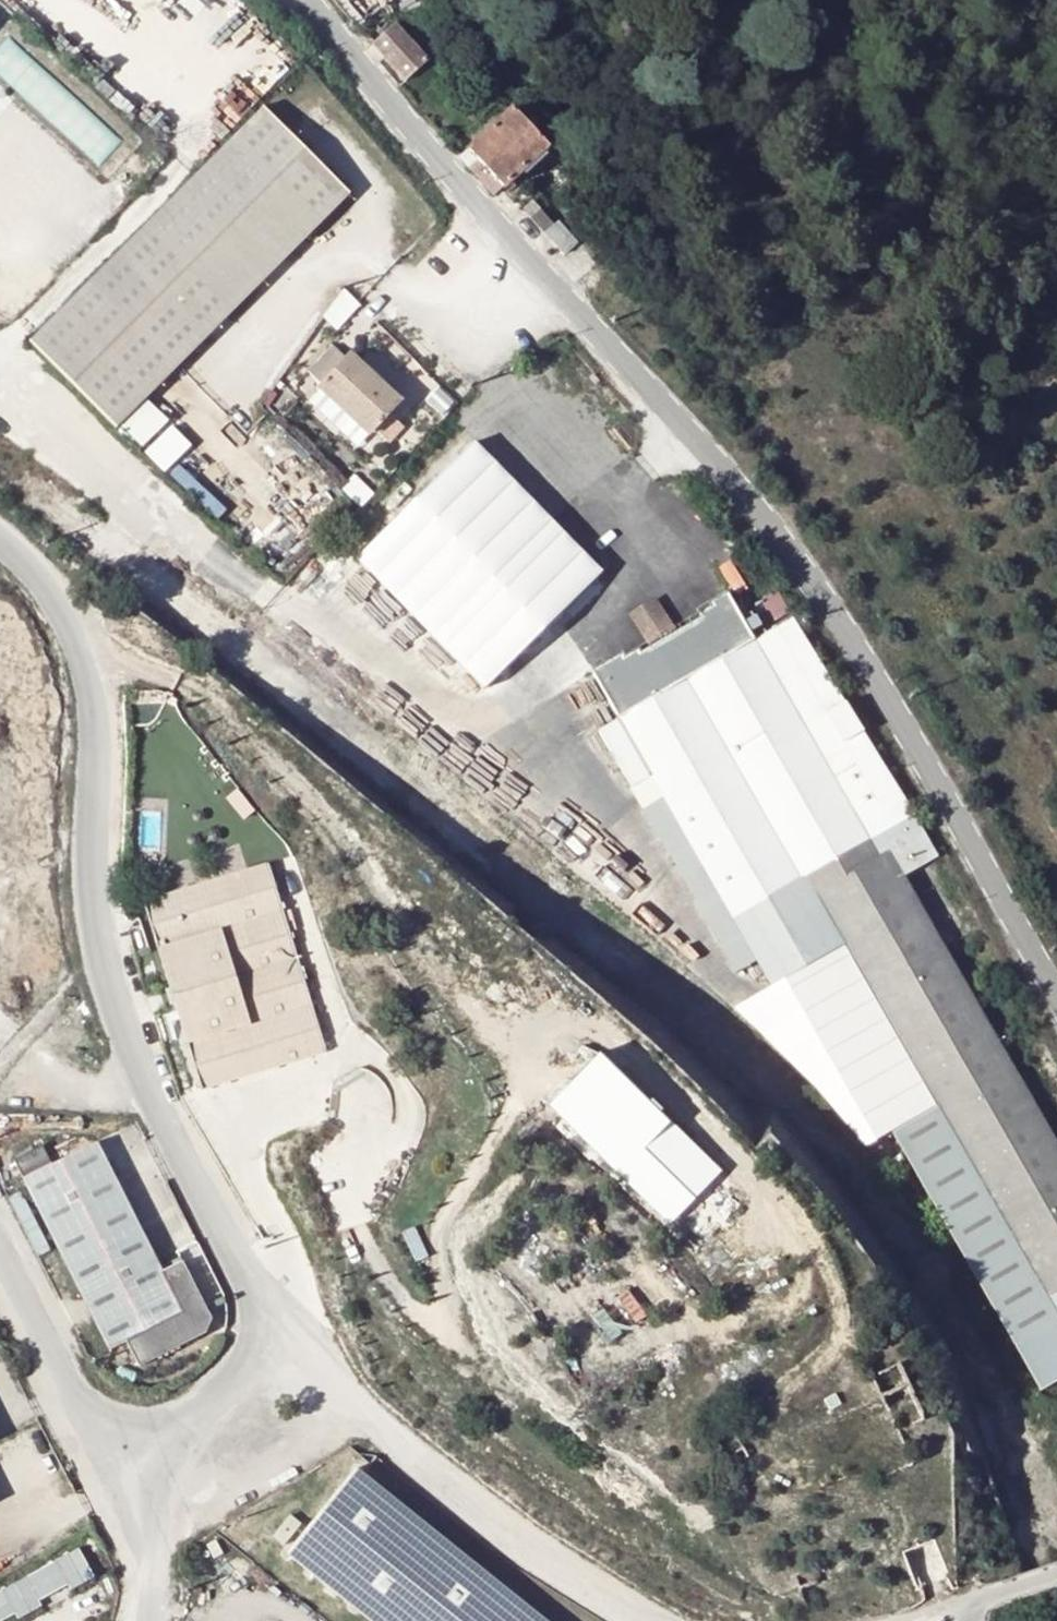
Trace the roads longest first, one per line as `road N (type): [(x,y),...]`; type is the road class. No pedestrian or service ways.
road 1 (tertiary): [(303,0),(507,263),(767,542),(864,675),(1056,1007)]
road 2 (residential): [(272,1321),(204,1209),(109,983),(91,872),(96,699),(86,657),(65,609),(0,540)]
road 3 (residential): [(0,381),(295,623),(585,819)]
road 4 (residential): [(651,1620),(459,1490),(272,1321)]
road 5 (residential): [(110,1463),(0,1256)]
road 6 (residential): [(110,1463),(195,1412),(242,1372),(272,1321)]
road 7 (residential): [(149,1620),(153,1581),(143,1528),(110,1463)]

